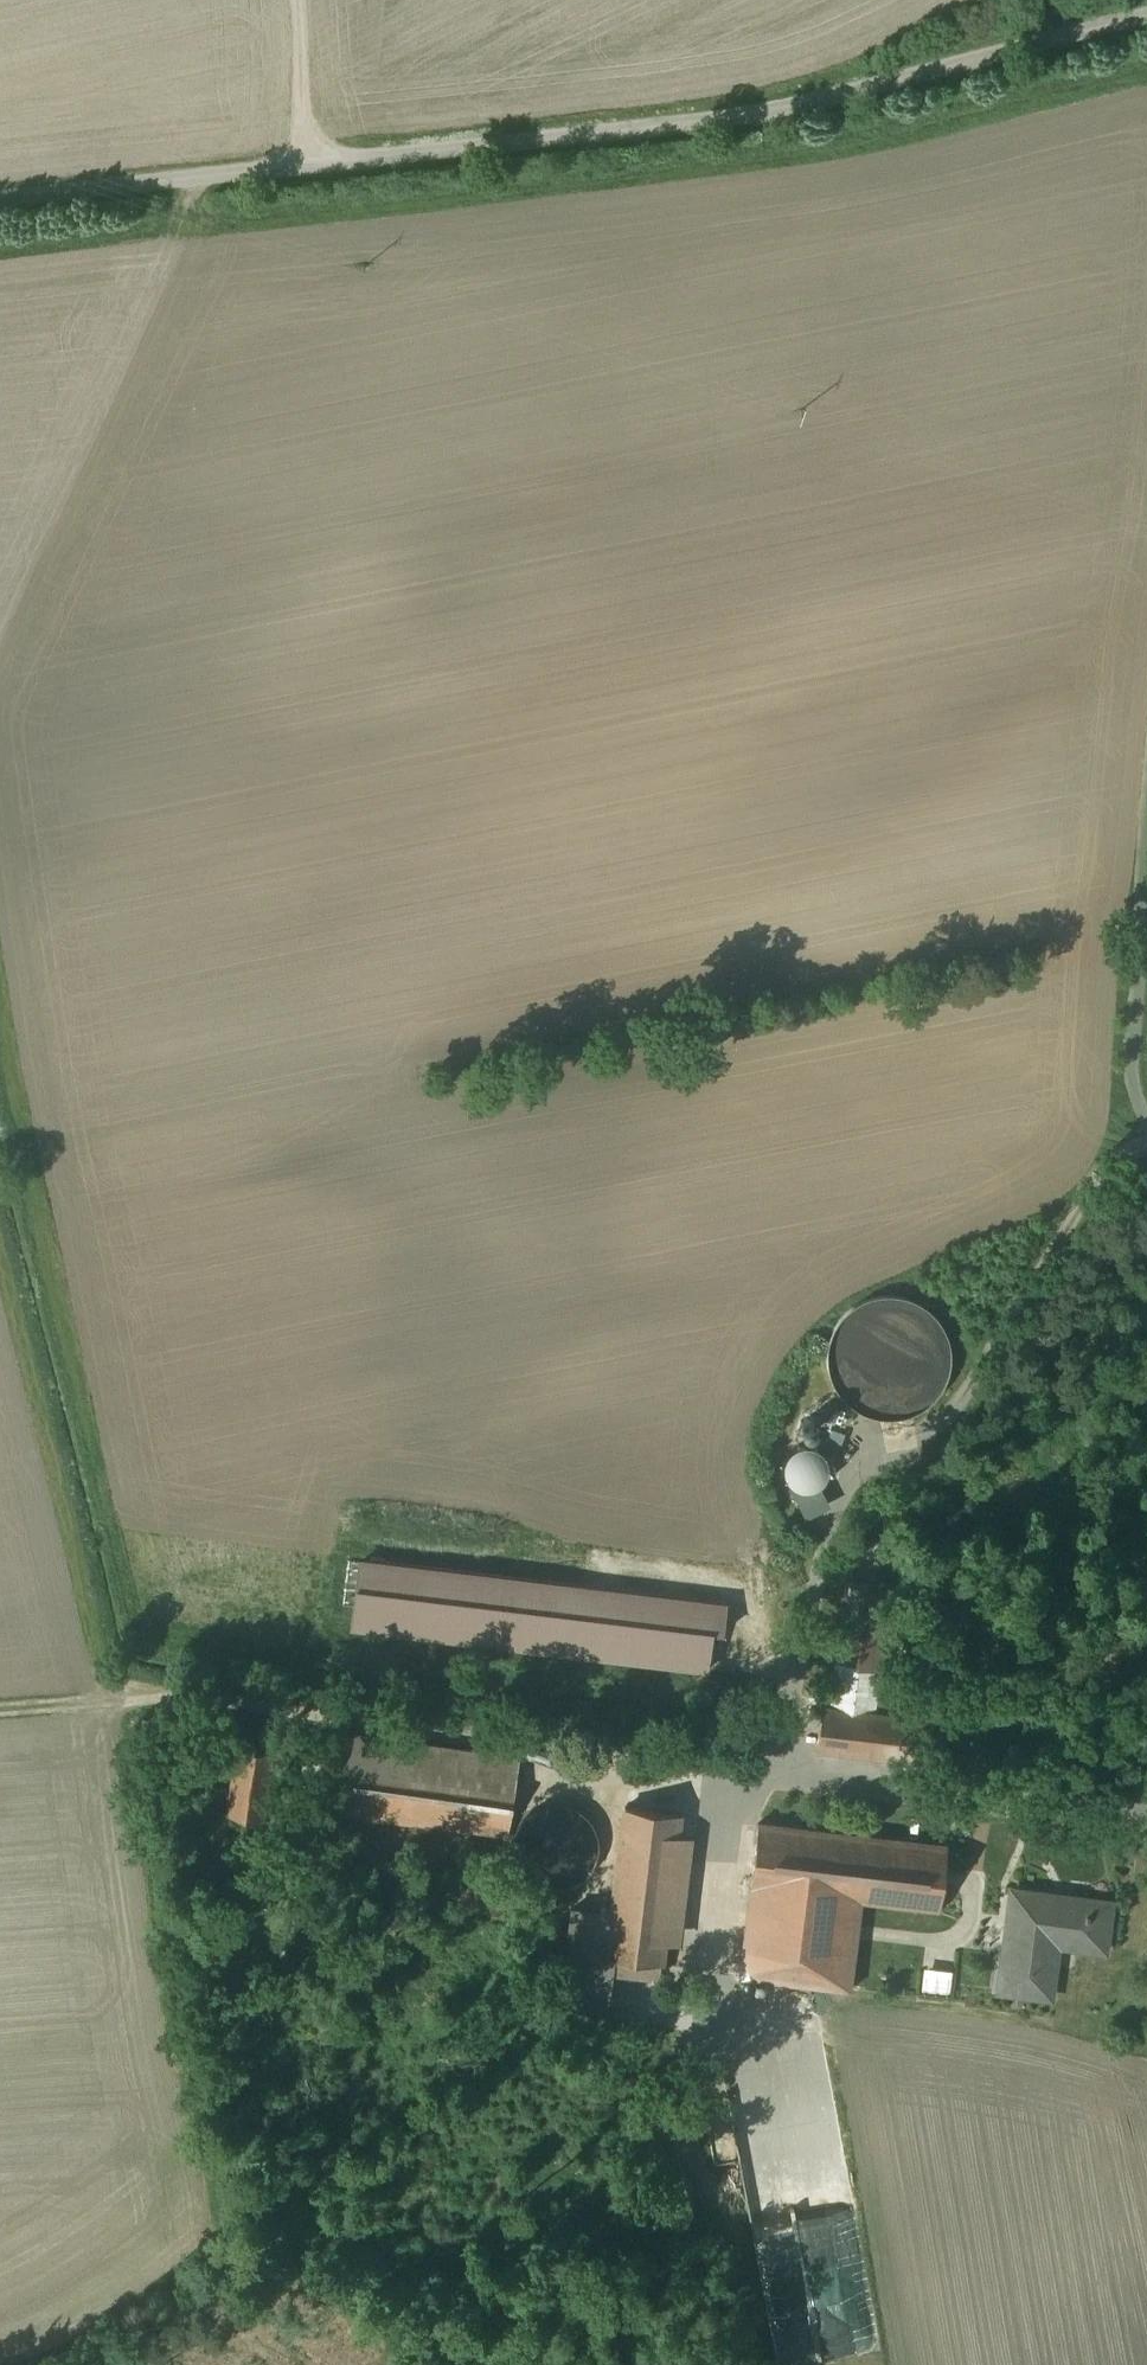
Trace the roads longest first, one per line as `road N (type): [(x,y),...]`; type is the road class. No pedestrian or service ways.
road 1 (unclassified): [(1146,15),(777,107),(0,203)]

